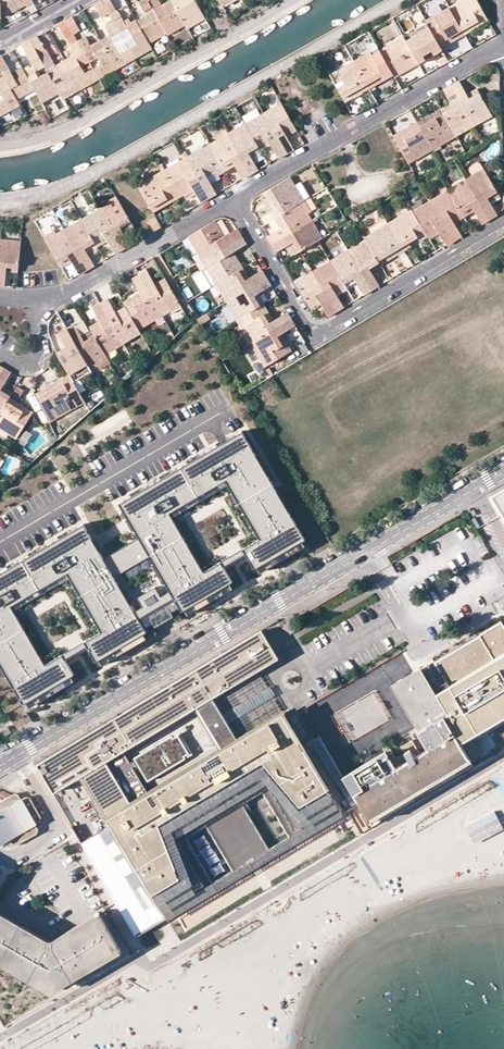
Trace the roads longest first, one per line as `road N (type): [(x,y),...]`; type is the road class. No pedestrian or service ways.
road 1 (residential): [(18,756),(503,472)]
road 2 (residential): [(231,200),(313,331),(503,221)]
road 3 (residential): [(231,200),(503,43)]
road 4 (residential): [(43,297),(74,290),(231,200)]

